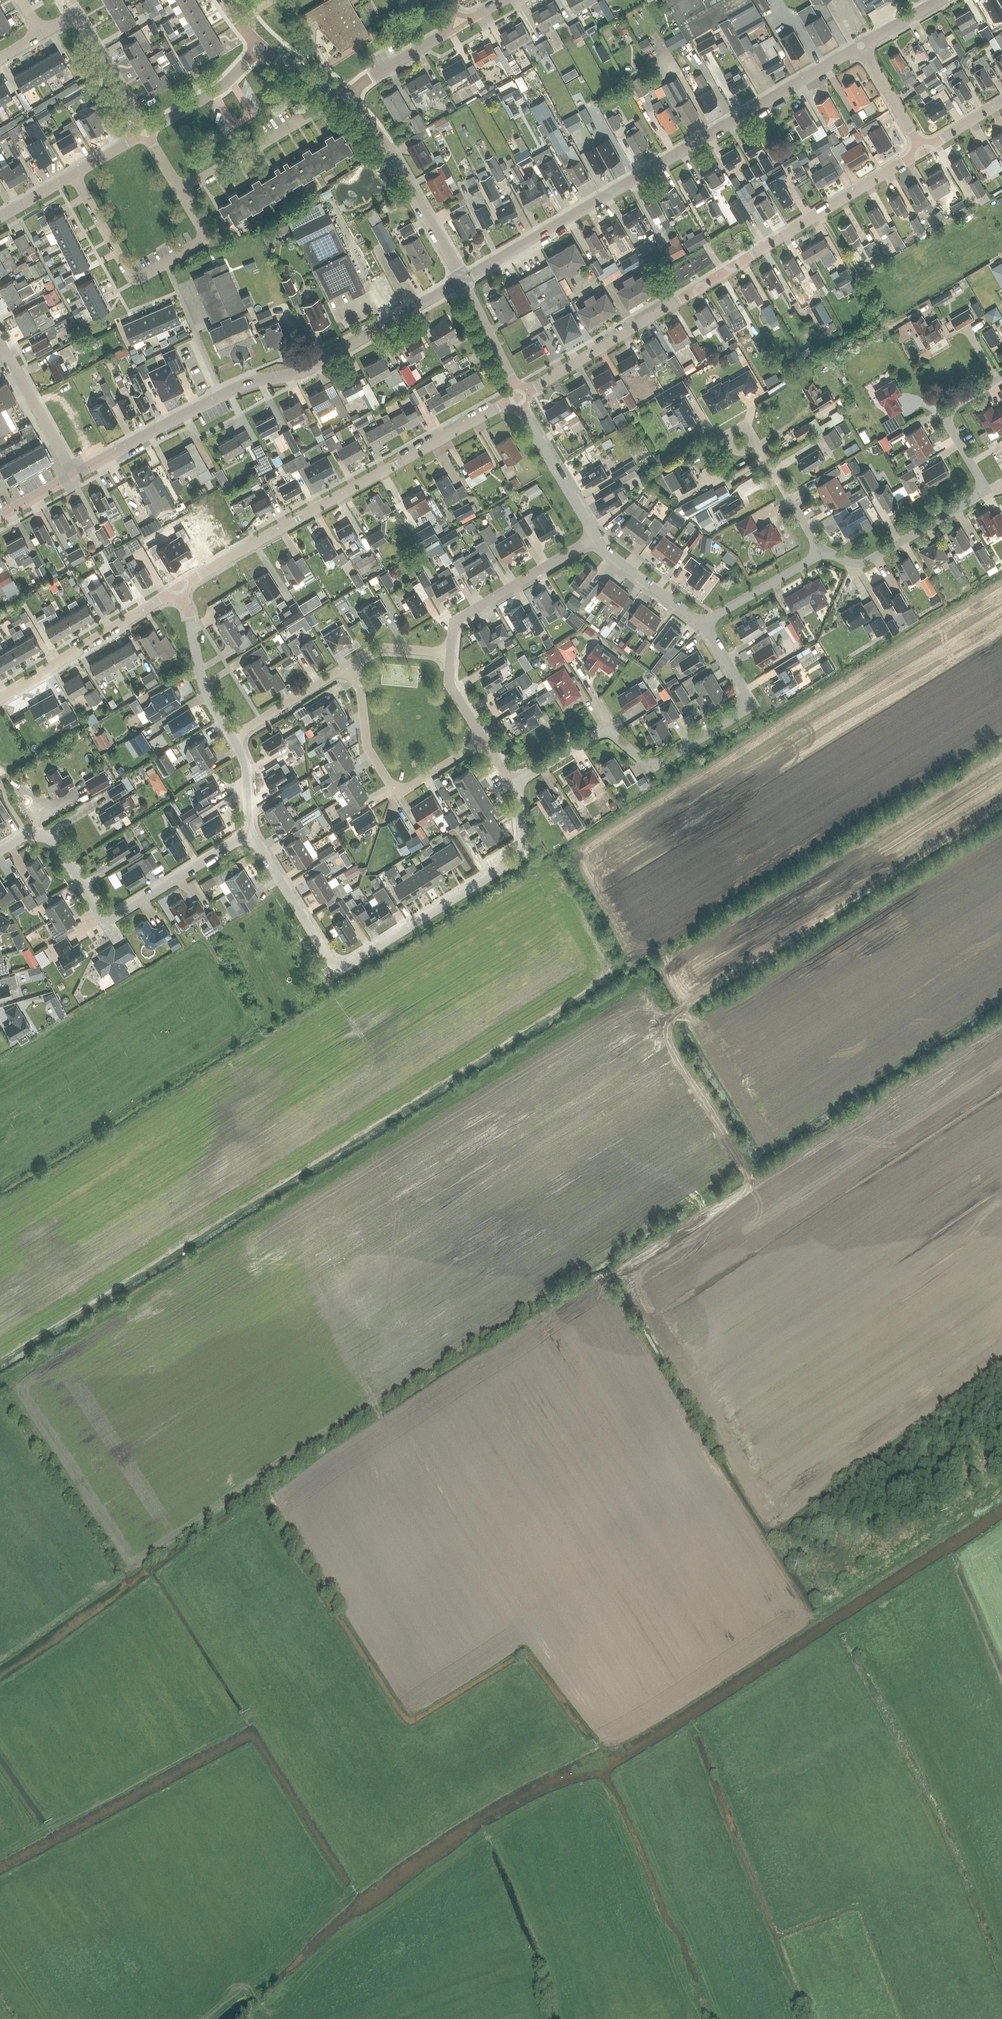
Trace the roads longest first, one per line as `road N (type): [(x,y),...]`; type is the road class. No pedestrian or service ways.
road 1 (unclassified): [(517,398),(923,151)]
road 2 (tertiary): [(462,282),(861,46)]
road 3 (tertiary): [(74,476),(242,387),(317,366),(462,282)]
road 4 (residential): [(178,589),(517,398)]
road 5 (residential): [(519,783),(603,731),(650,766),(742,717),(746,695),(703,626)]
road 6 (unclassified): [(823,552),(859,567),(979,496),(982,486),(947,423),(948,408),(1001,378)]
road 7 (residential): [(0,849),(25,835),(49,839),(104,917),(248,834)]
road 8 (residential): [(340,965),(518,861),(525,846),(519,783)]
road 9 (residential): [(177,194),(202,239),(137,278),(75,176)]
road 10 (residential): [(347,666),(360,686),(368,746),(397,790),(486,741)]
road 11 (residential): [(462,282),(345,94)]
road 12 (residential): [(0,698),(178,589)]
road 13 (unclassified): [(177,194),(345,94)]
road 14 (residential): [(453,654),(457,621),(595,536)]
road 15 (unclassified): [(35,38),(67,17),(81,24),(145,137)]
road 16 (residential): [(340,965),(330,963),(248,834)]
road 17 (unclassified): [(74,476),(0,333)]
road 18 (residential): [(233,738),(197,661),(178,589)]
road 19 (residential): [(595,536),(517,398)]
road 20 (unclassified): [(145,137),(218,89),(253,46)]
road 21 (unclassified): [(703,626),(823,552)]
road 22 (residential): [(703,626),(595,536)]
road 23 (unclassified): [(233,738),(347,666)]
road 24 (residential): [(517,398),(462,282)]
road 25 (unclassified): [(823,552),(762,440)]
road 26 (unclassified): [(345,94),(452,27)]
road 27 (unclassified): [(923,151),(861,46)]

